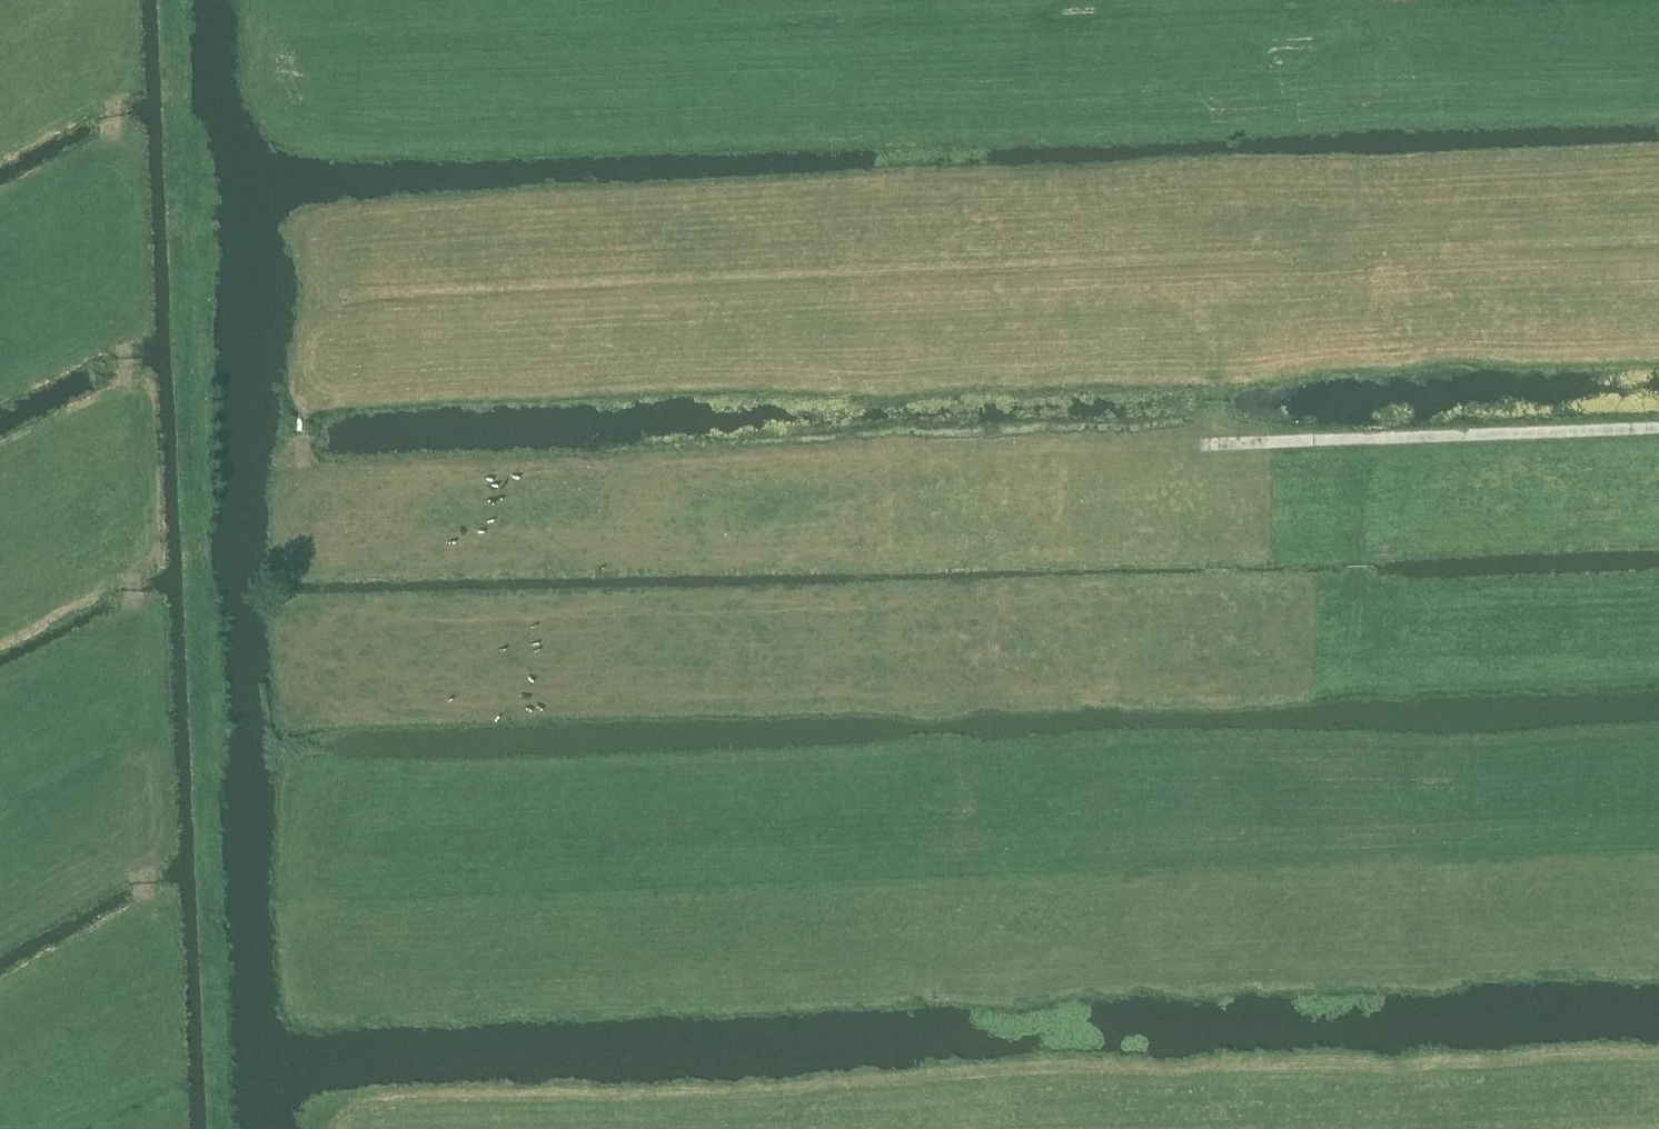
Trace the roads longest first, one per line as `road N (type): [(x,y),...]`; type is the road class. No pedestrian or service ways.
road 1 (track): [(1658,431),(1202,445)]

